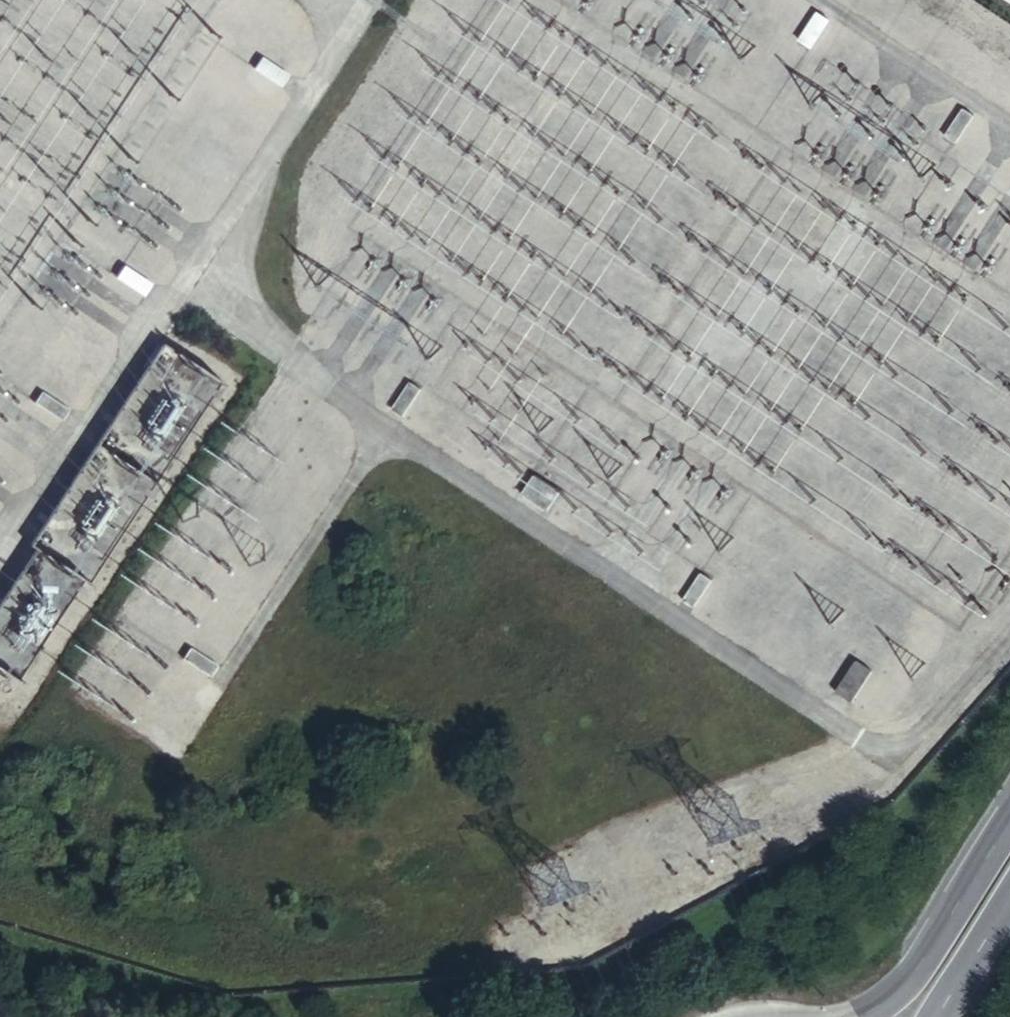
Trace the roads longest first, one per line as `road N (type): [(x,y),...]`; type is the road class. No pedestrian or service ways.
road 1 (primary): [(1009,825),(908,978),(856,1016)]
road 2 (primary): [(939,1016),(1009,898)]

